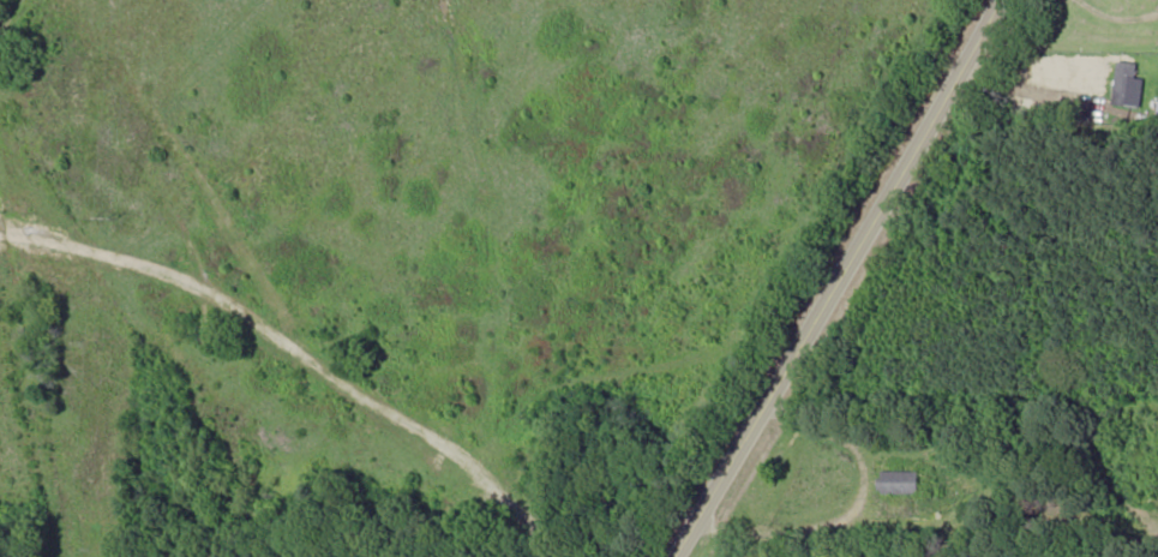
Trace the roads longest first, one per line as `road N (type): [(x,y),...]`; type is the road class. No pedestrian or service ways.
road 1 (secondary): [(677,556),(1016,0)]

